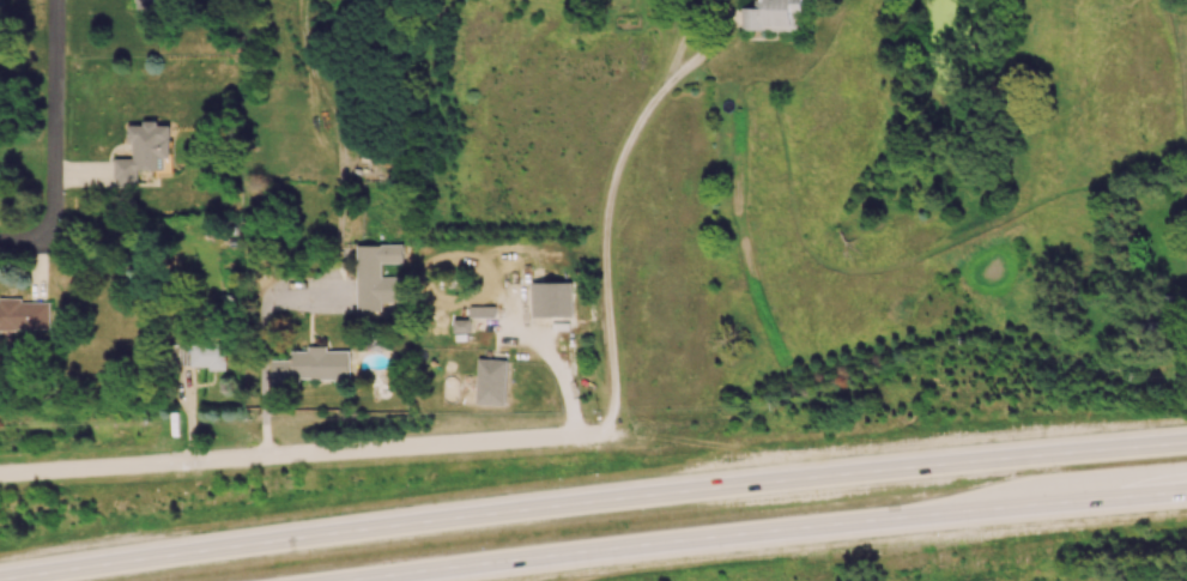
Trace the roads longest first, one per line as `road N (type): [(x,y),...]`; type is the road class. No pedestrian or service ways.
road 1 (trunk): [(1186,443),(901,464),(0,578)]
road 2 (trunk): [(395,580),(1058,503),(1186,496)]
road 3 (residential): [(0,480),(638,437)]
road 4 (residential): [(54,0),(57,198),(49,236),(40,247),(0,249)]

